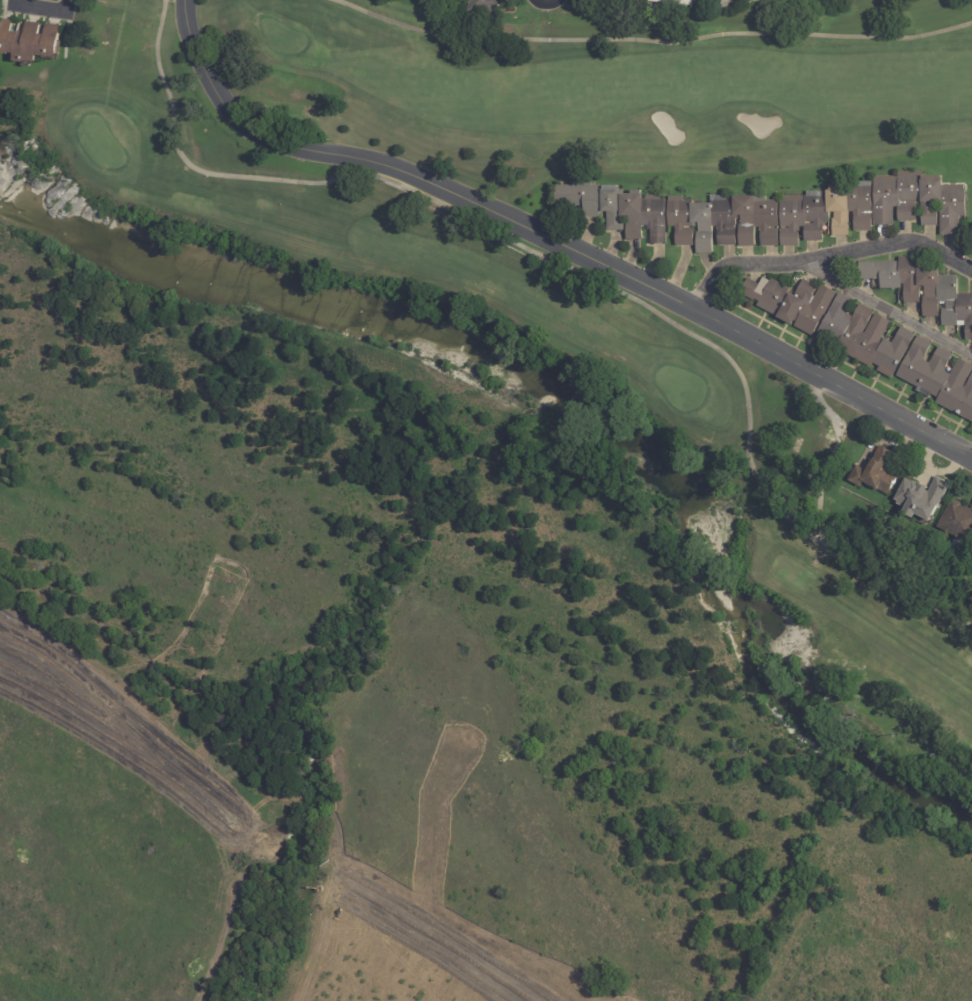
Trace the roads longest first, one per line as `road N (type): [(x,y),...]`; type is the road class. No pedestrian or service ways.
road 1 (residential): [(187,0),(229,99),(290,147),(390,160),(971,455)]

